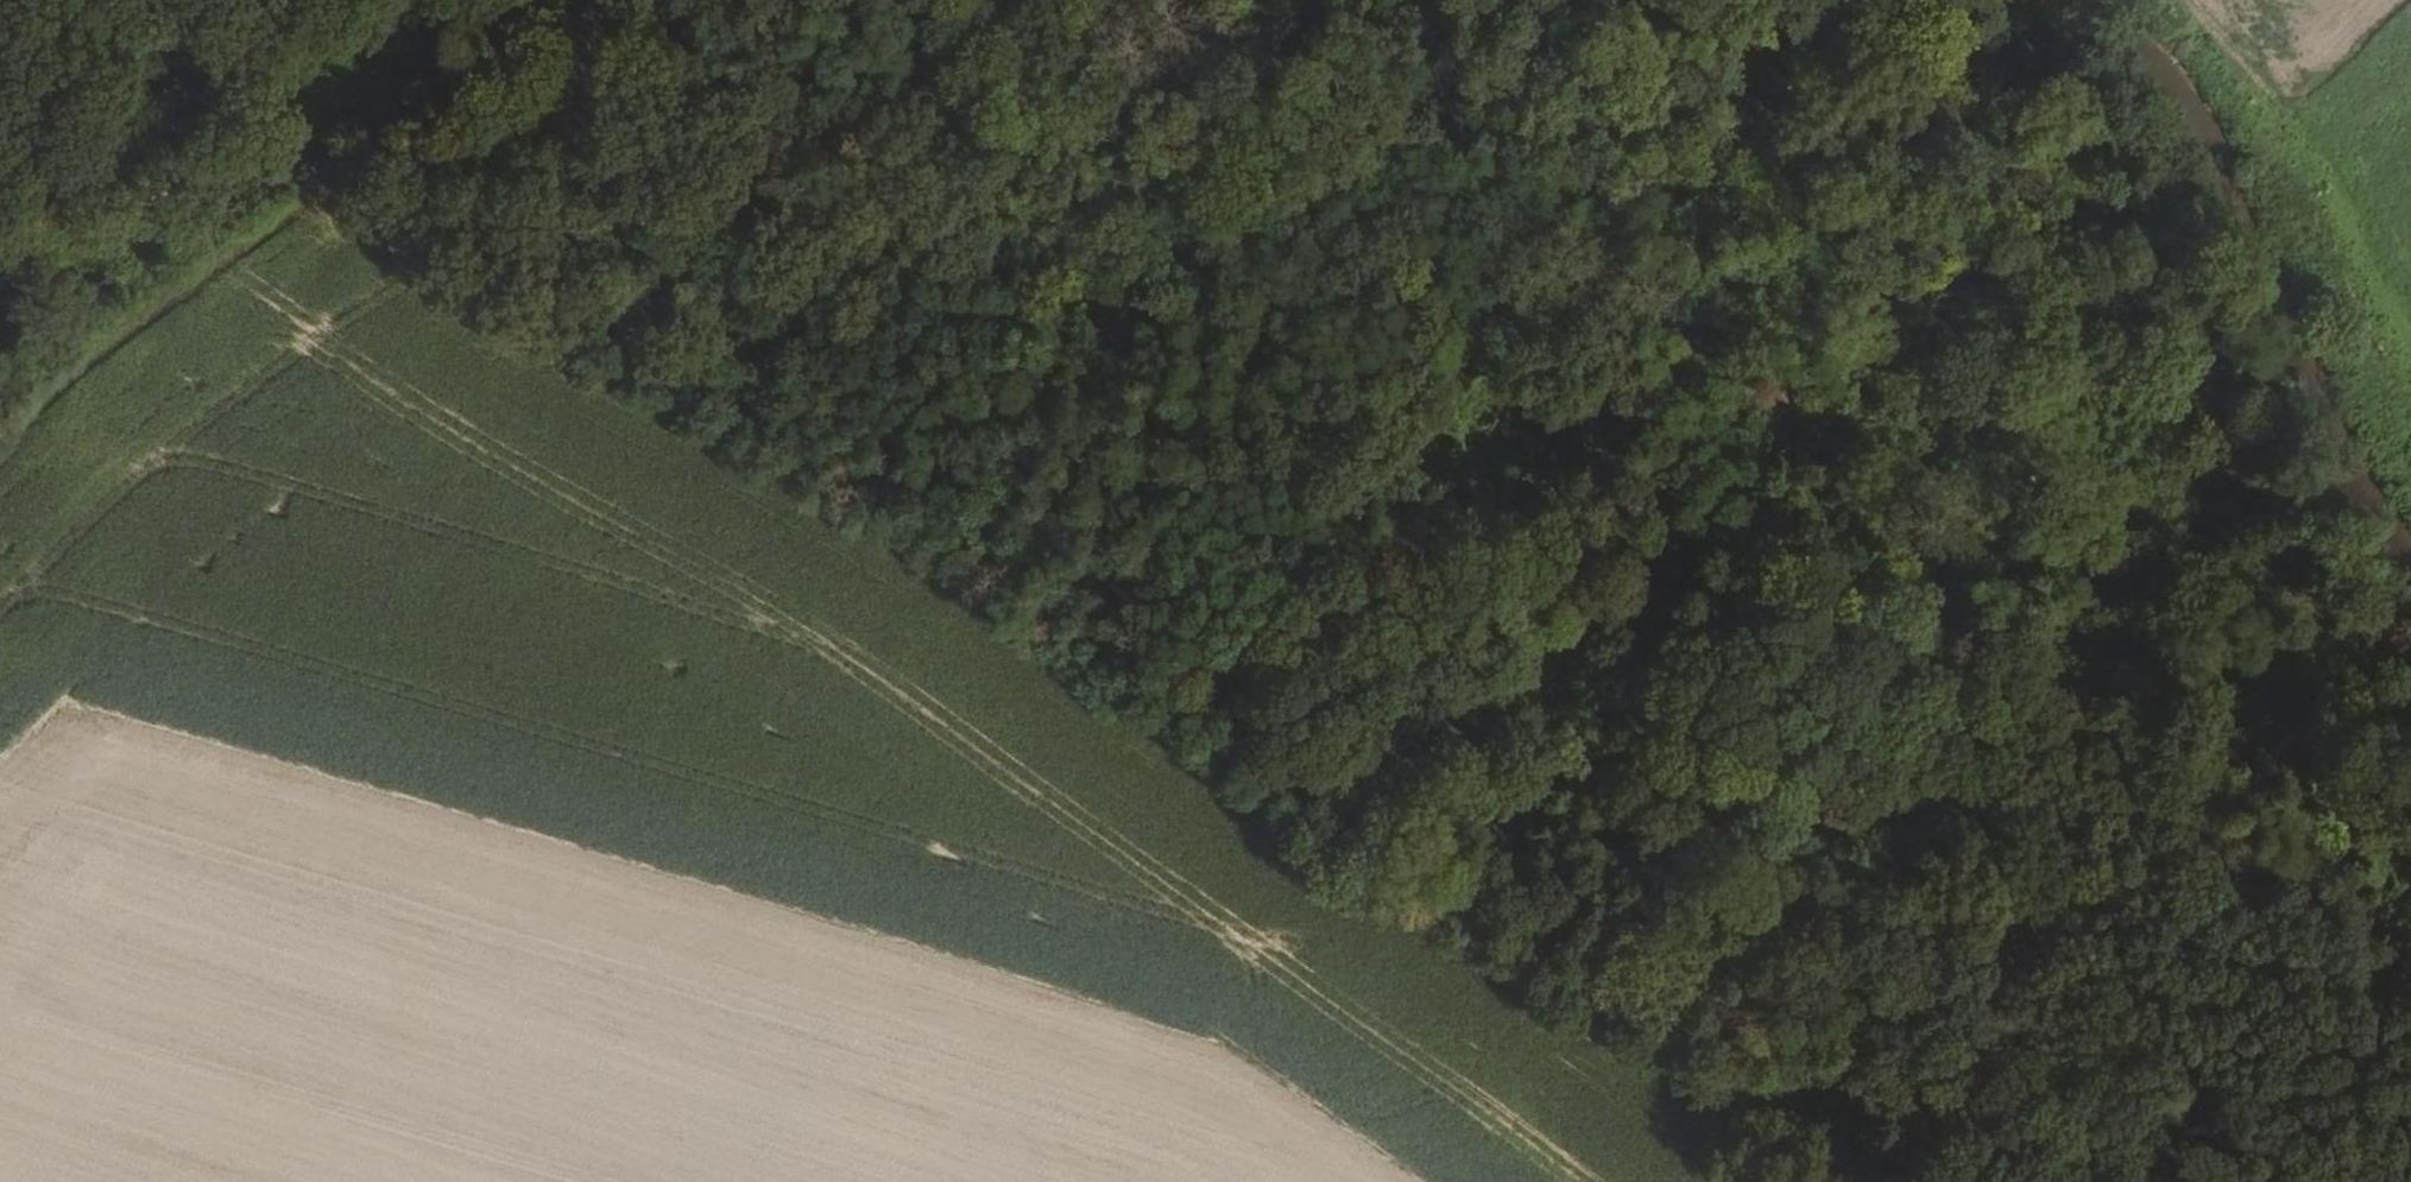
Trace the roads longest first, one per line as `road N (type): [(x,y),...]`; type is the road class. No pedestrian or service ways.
road 1 (track): [(1525,0),(1659,282),(2139,800),(2410,1005)]
road 2 (track): [(0,400),(586,0)]

